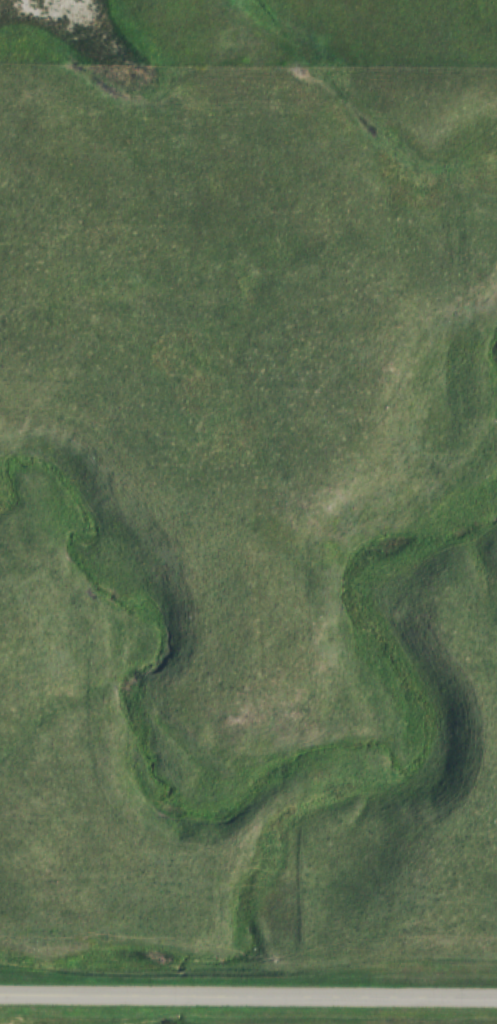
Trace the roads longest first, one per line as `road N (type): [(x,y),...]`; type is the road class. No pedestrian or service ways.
road 1 (residential): [(496,998),(0,995)]

